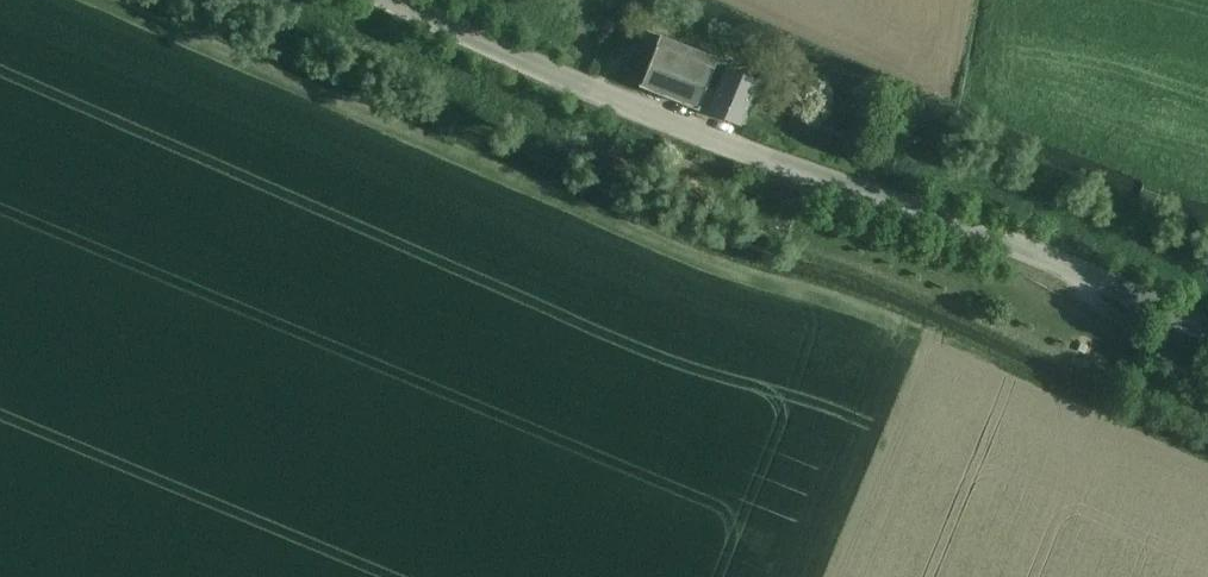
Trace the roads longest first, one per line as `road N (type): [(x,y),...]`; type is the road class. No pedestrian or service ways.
road 1 (track): [(105,0),(679,254),(941,340)]
road 2 (tertiary): [(391,0),(694,132),(1207,327)]
road 3 (track): [(244,0),(558,135)]

